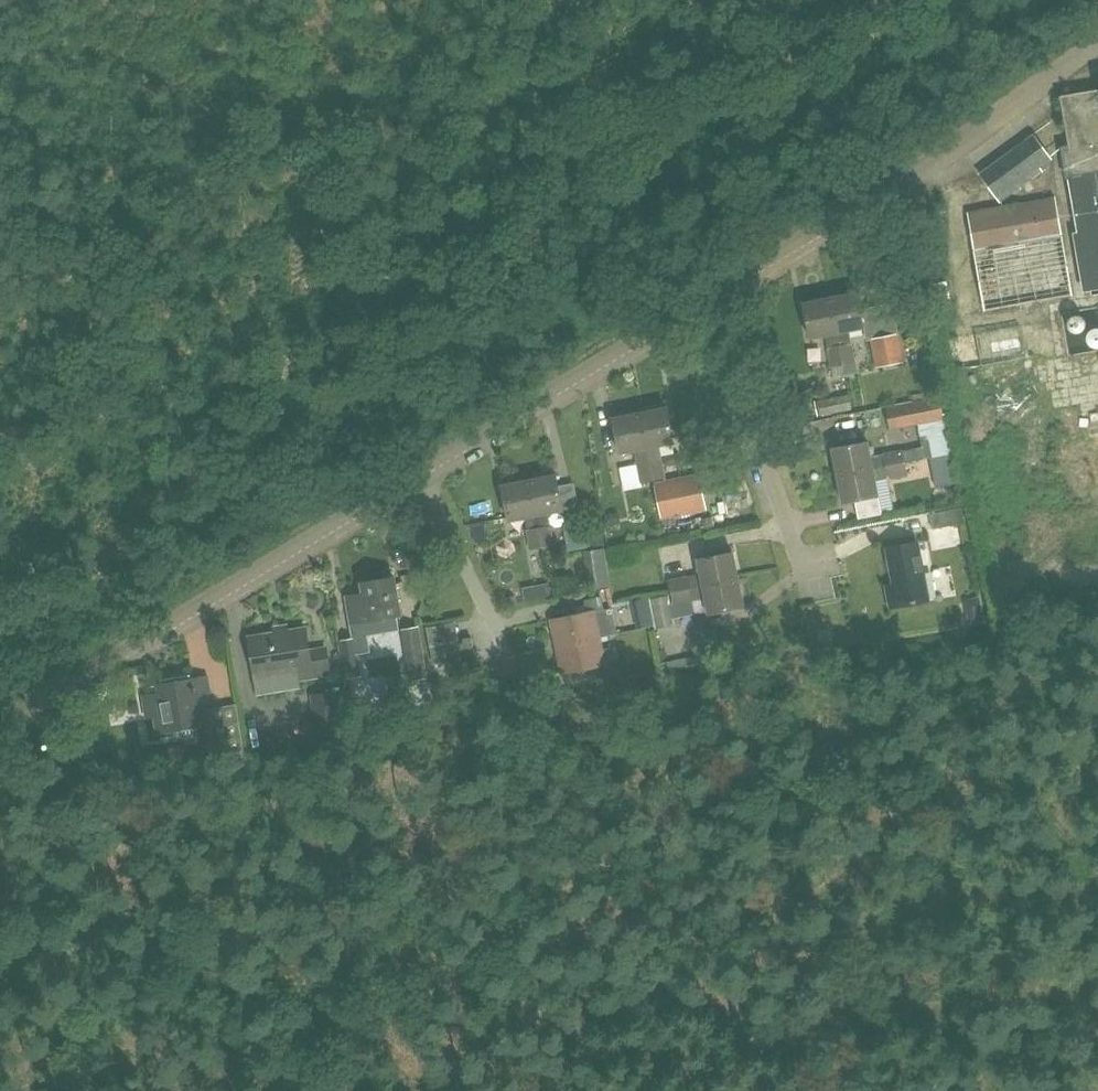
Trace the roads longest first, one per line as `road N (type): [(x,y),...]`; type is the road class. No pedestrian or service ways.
road 1 (unclassified): [(0,726),(410,478)]
road 2 (unclassified): [(707,302),(946,150),(1097,39)]
road 3 (unclassified): [(410,478),(707,302)]
road 4 (residential): [(707,302),(809,606)]
road 5 (unclassified): [(410,478),(514,663)]

